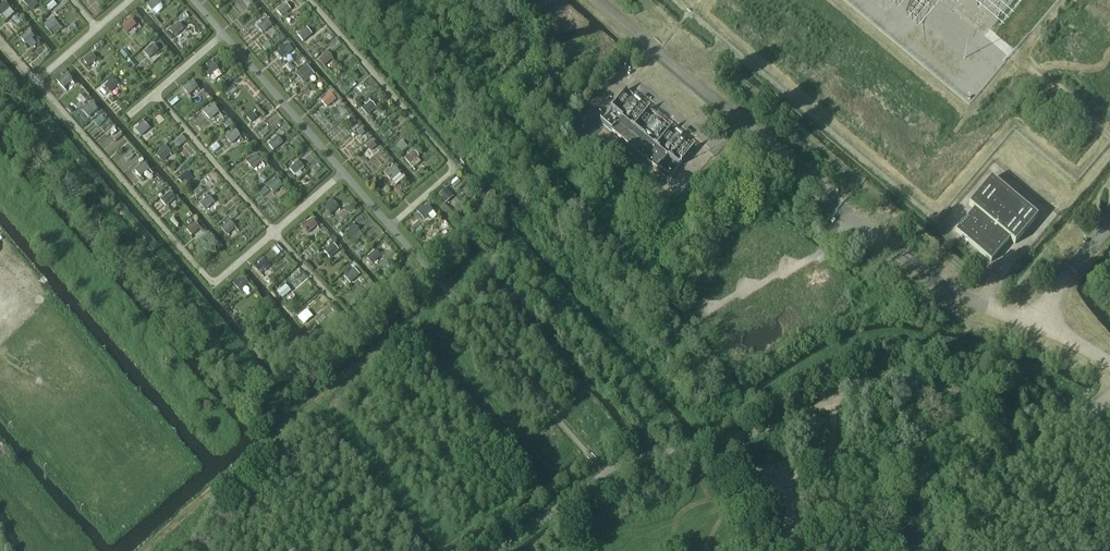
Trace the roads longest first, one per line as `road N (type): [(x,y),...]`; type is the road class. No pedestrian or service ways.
road 1 (track): [(830,398),(837,429),(825,460),(742,495)]

